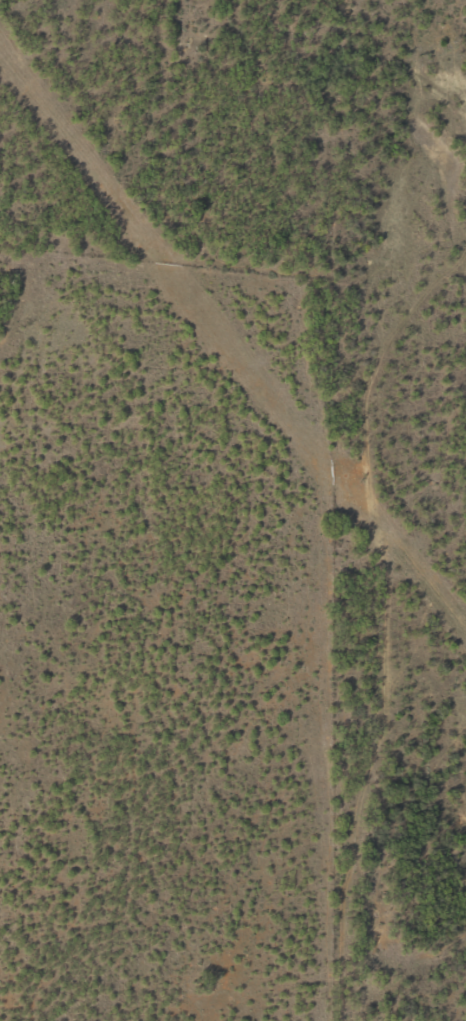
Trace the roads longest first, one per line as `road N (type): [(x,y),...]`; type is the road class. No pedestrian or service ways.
road 1 (residential): [(465,267),(398,342),(393,573),(408,709)]
road 2 (residential): [(408,709),(388,799),(388,1020)]

